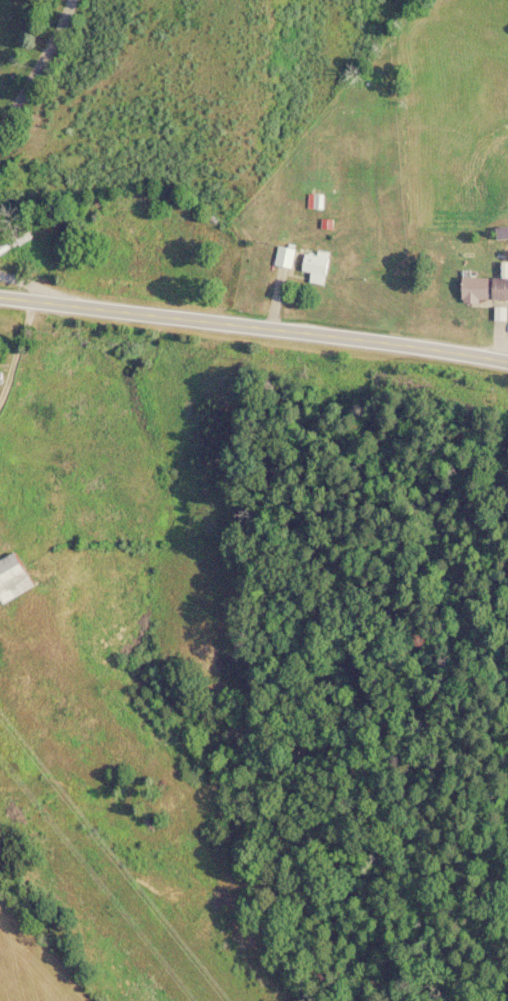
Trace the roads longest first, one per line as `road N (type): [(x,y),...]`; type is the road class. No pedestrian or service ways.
road 1 (secondary): [(507,360),(0,297)]
road 2 (residential): [(0,150),(74,0)]

